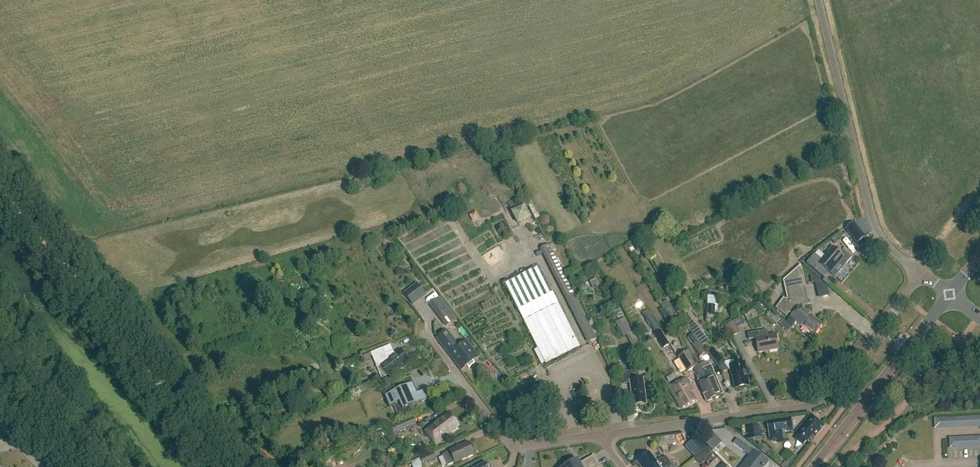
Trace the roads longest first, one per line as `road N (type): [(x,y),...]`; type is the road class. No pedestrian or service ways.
road 1 (residential): [(920,272),(824,400),(607,435)]
road 2 (track): [(0,182),(224,466)]
road 3 (unclassified): [(920,272),(875,227),(818,0)]
road 4 (residential): [(607,435),(509,443),(429,338)]
road 5 (tertiary): [(815,466),(950,294)]
road 6 (track): [(0,329),(110,466)]

